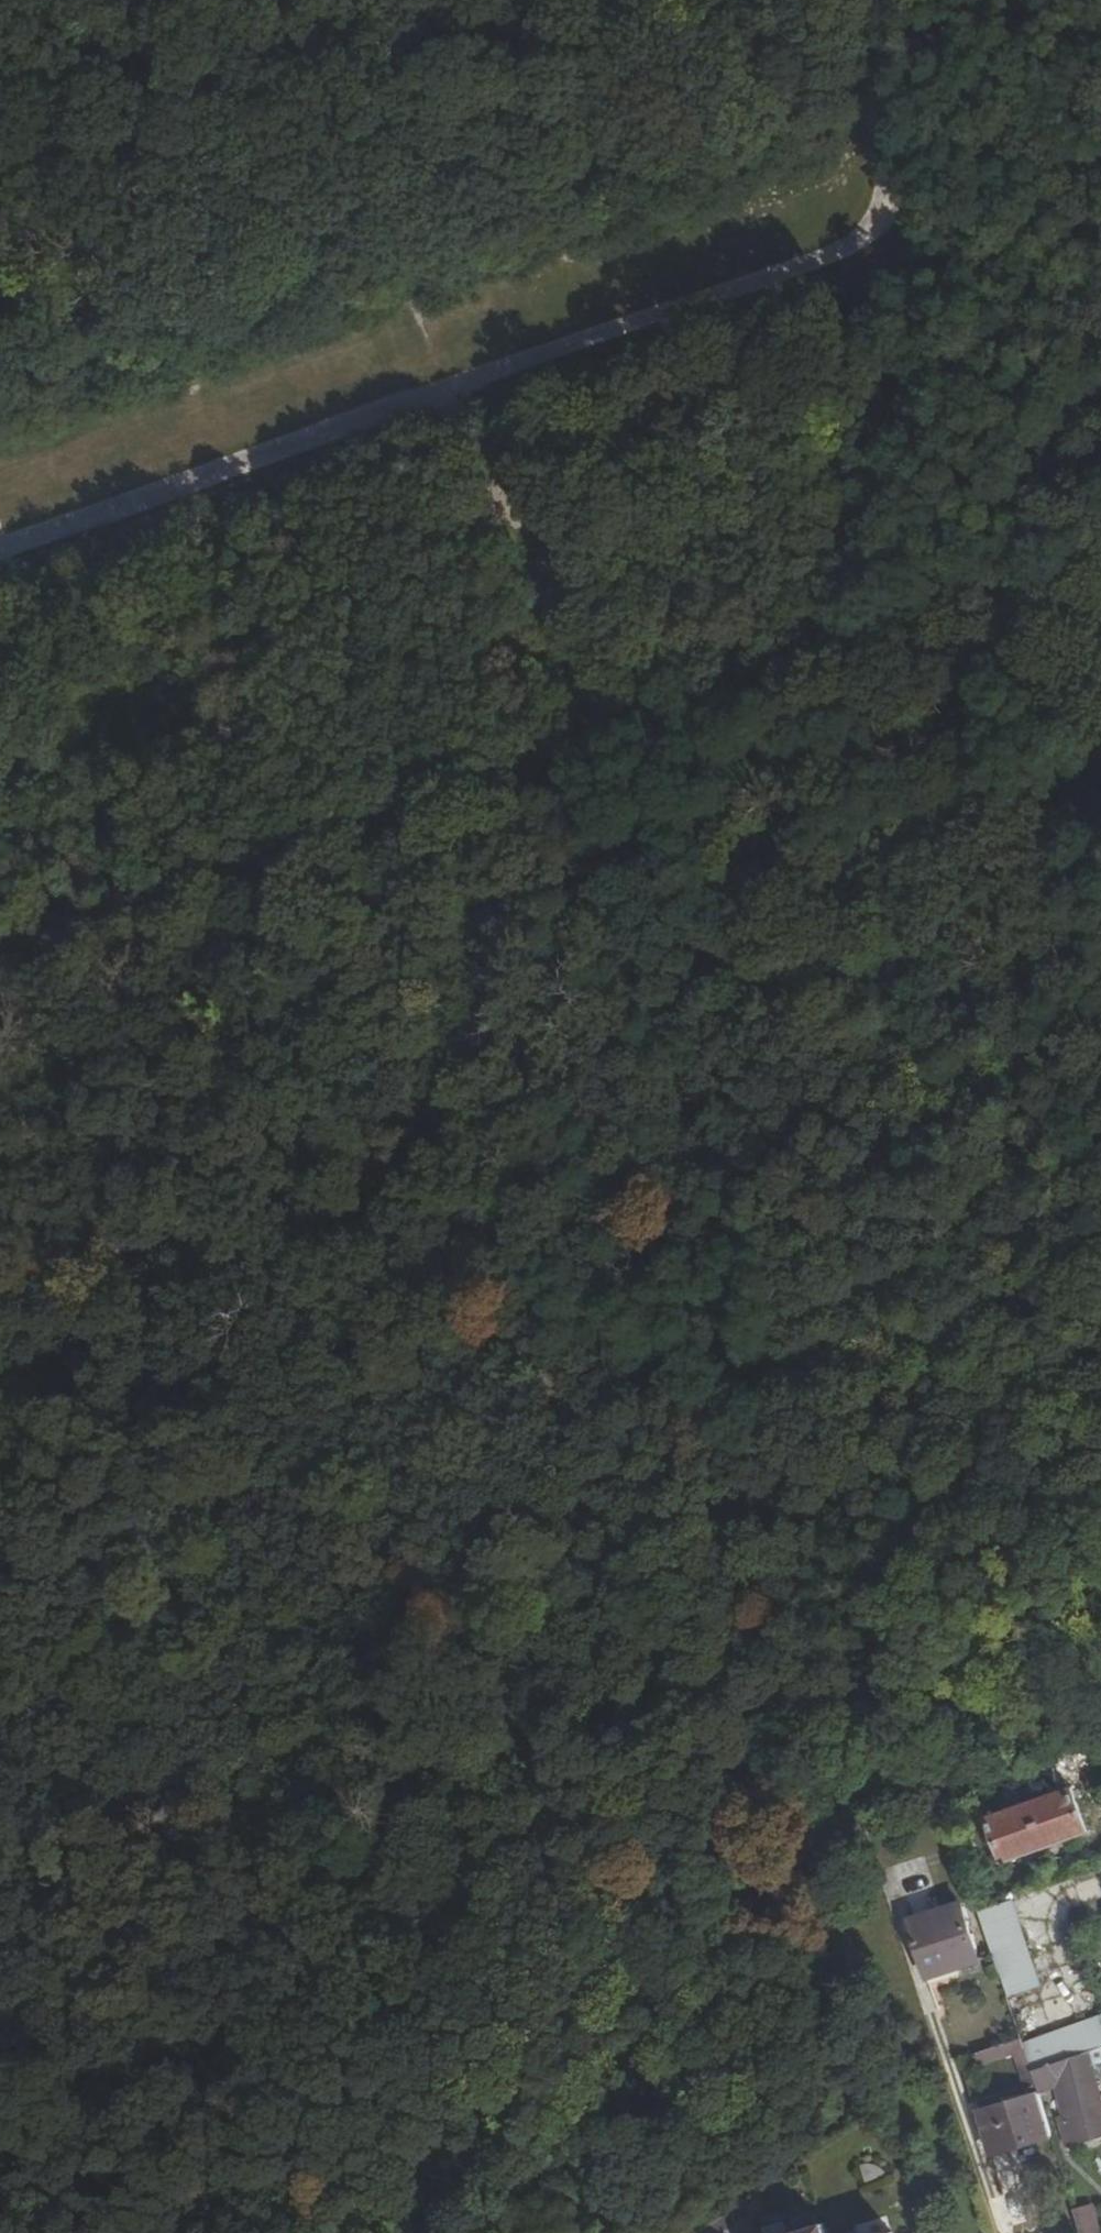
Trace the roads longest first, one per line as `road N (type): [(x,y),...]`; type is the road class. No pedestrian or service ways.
road 1 (residential): [(1069,2002),(1040,1931),(1040,1909),(1054,1894),(1100,1878)]

